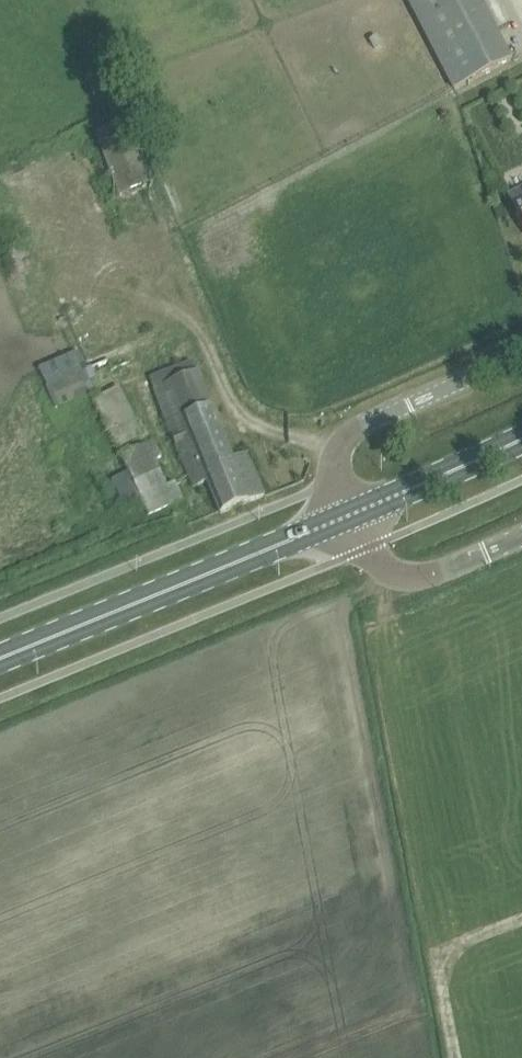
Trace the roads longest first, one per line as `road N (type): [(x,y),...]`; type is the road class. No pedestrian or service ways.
road 1 (primary): [(0,657),(348,516)]
road 2 (unclassified): [(348,516),(333,468),(345,436),(521,353)]
road 3 (residential): [(348,516),(375,562),(406,575),(521,536)]
road 4 (track): [(521,922),(440,954),(459,1057)]
road 5 (primary): [(348,516),(521,439)]

